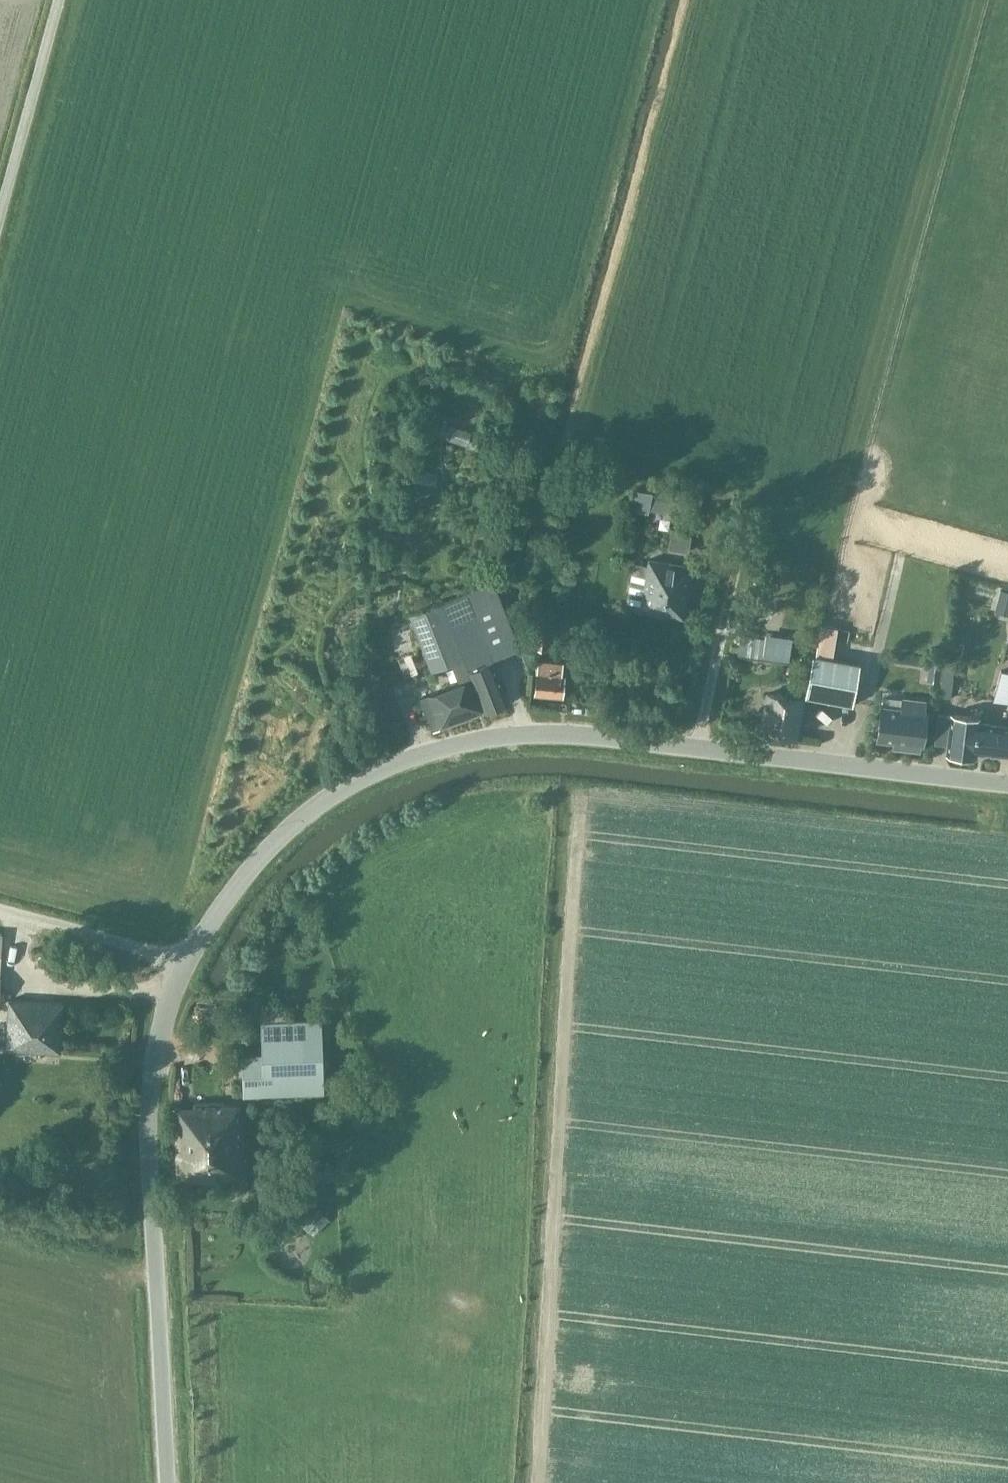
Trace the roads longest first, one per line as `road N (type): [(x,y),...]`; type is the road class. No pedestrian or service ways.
road 1 (tertiary): [(169,1482),(150,1124),(158,1038),(201,938),(289,827),(364,776),(464,741),(517,734),(589,735),(1007,785)]

